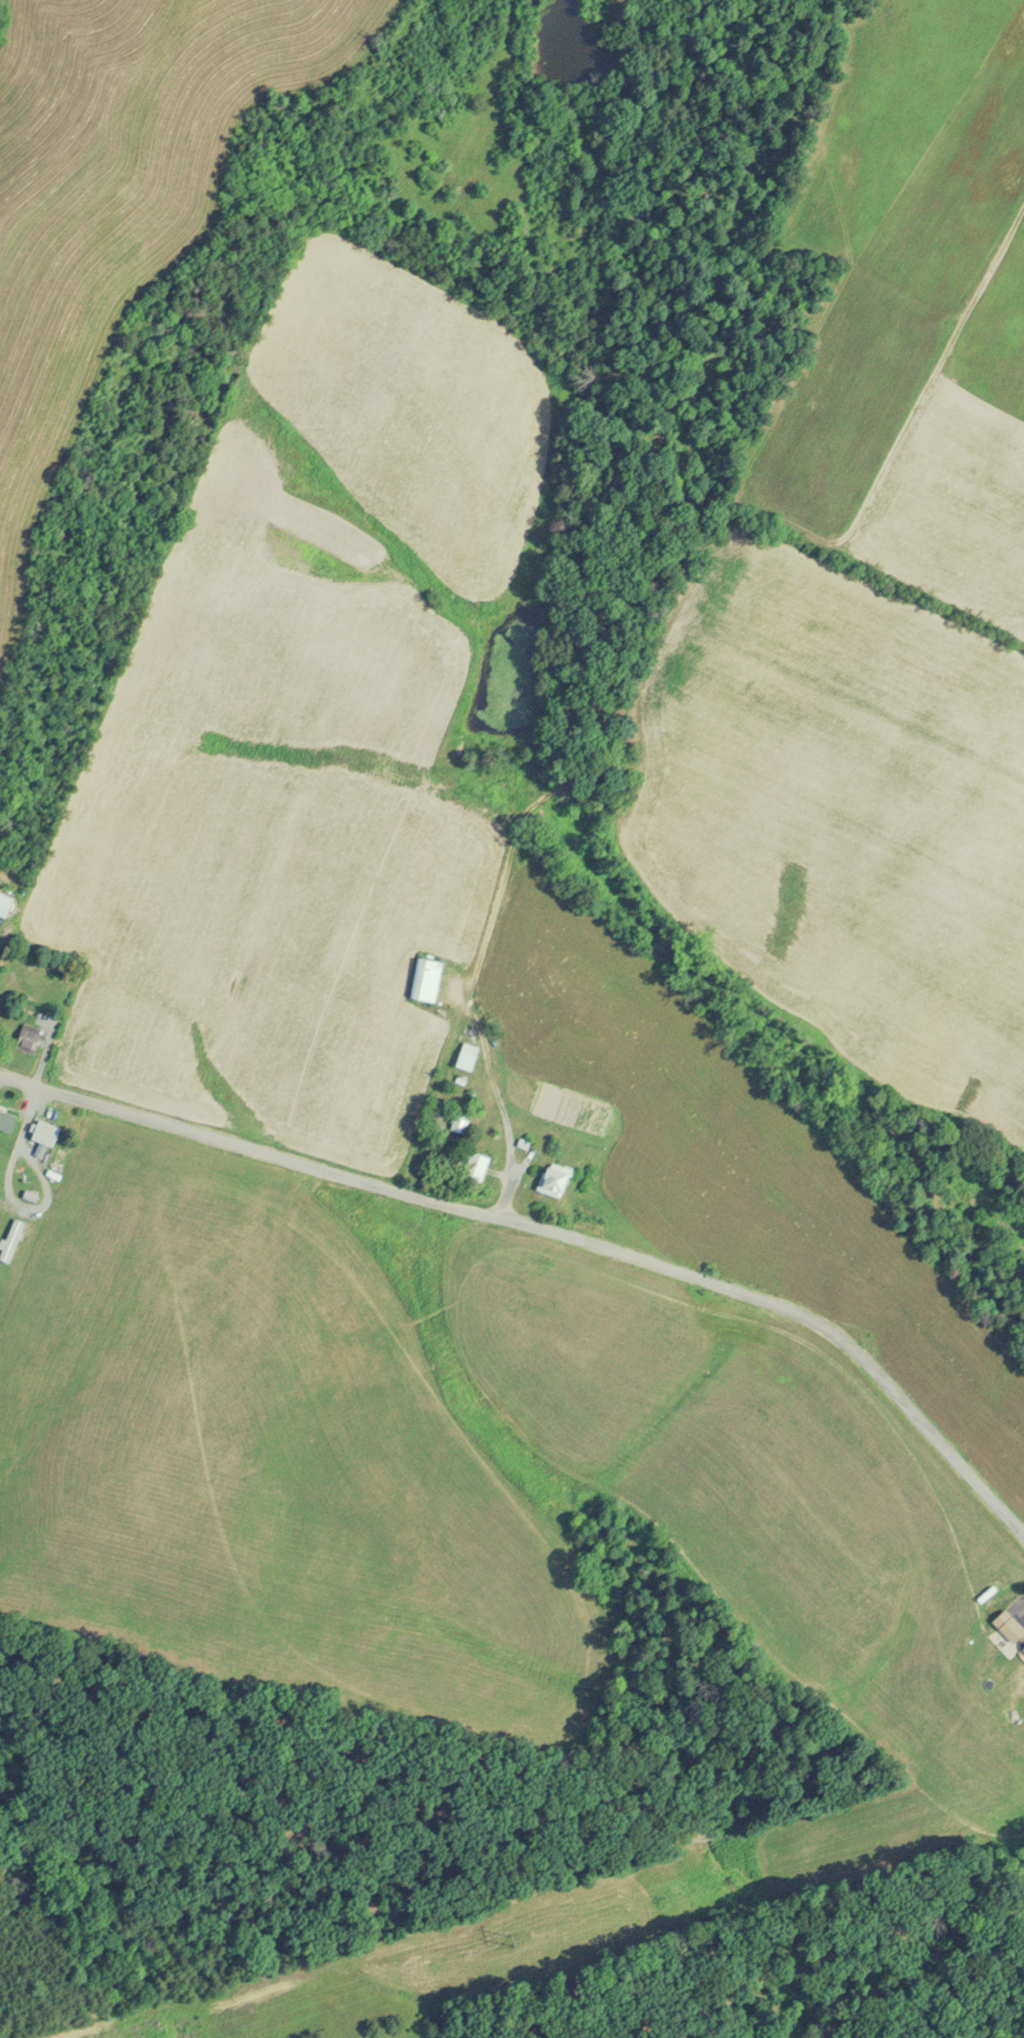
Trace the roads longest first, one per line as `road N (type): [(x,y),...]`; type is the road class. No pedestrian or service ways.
road 1 (residential): [(1023,1536),(879,1377),(795,1316),(588,1245),(0,1079)]

